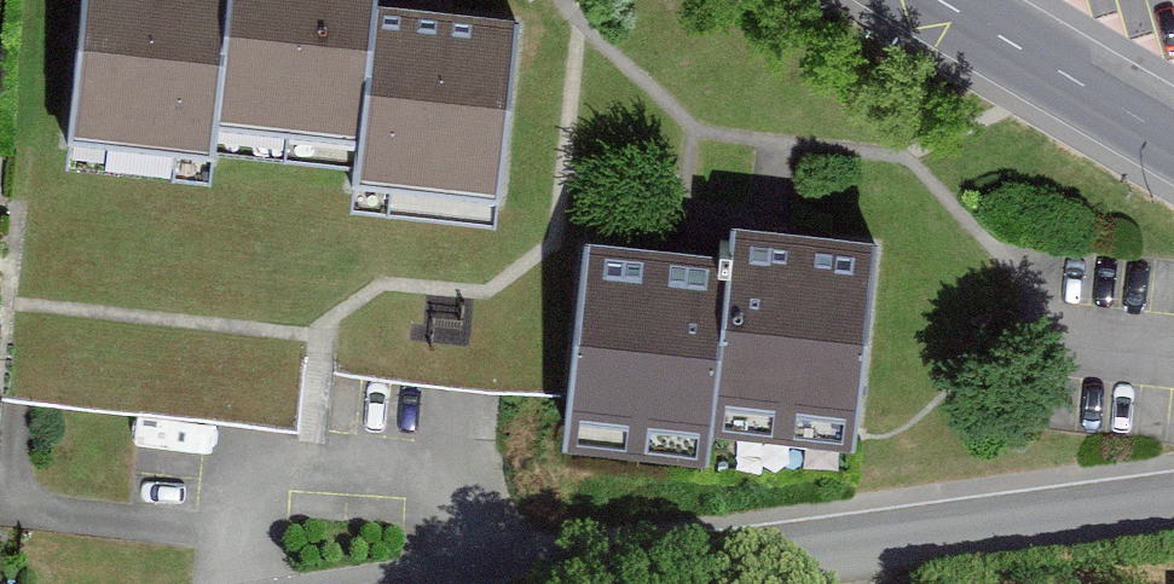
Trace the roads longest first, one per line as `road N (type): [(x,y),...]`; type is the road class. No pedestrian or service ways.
road 1 (residential): [(531,583),(1173,500)]
road 2 (tertiary): [(1173,138),(941,0)]

